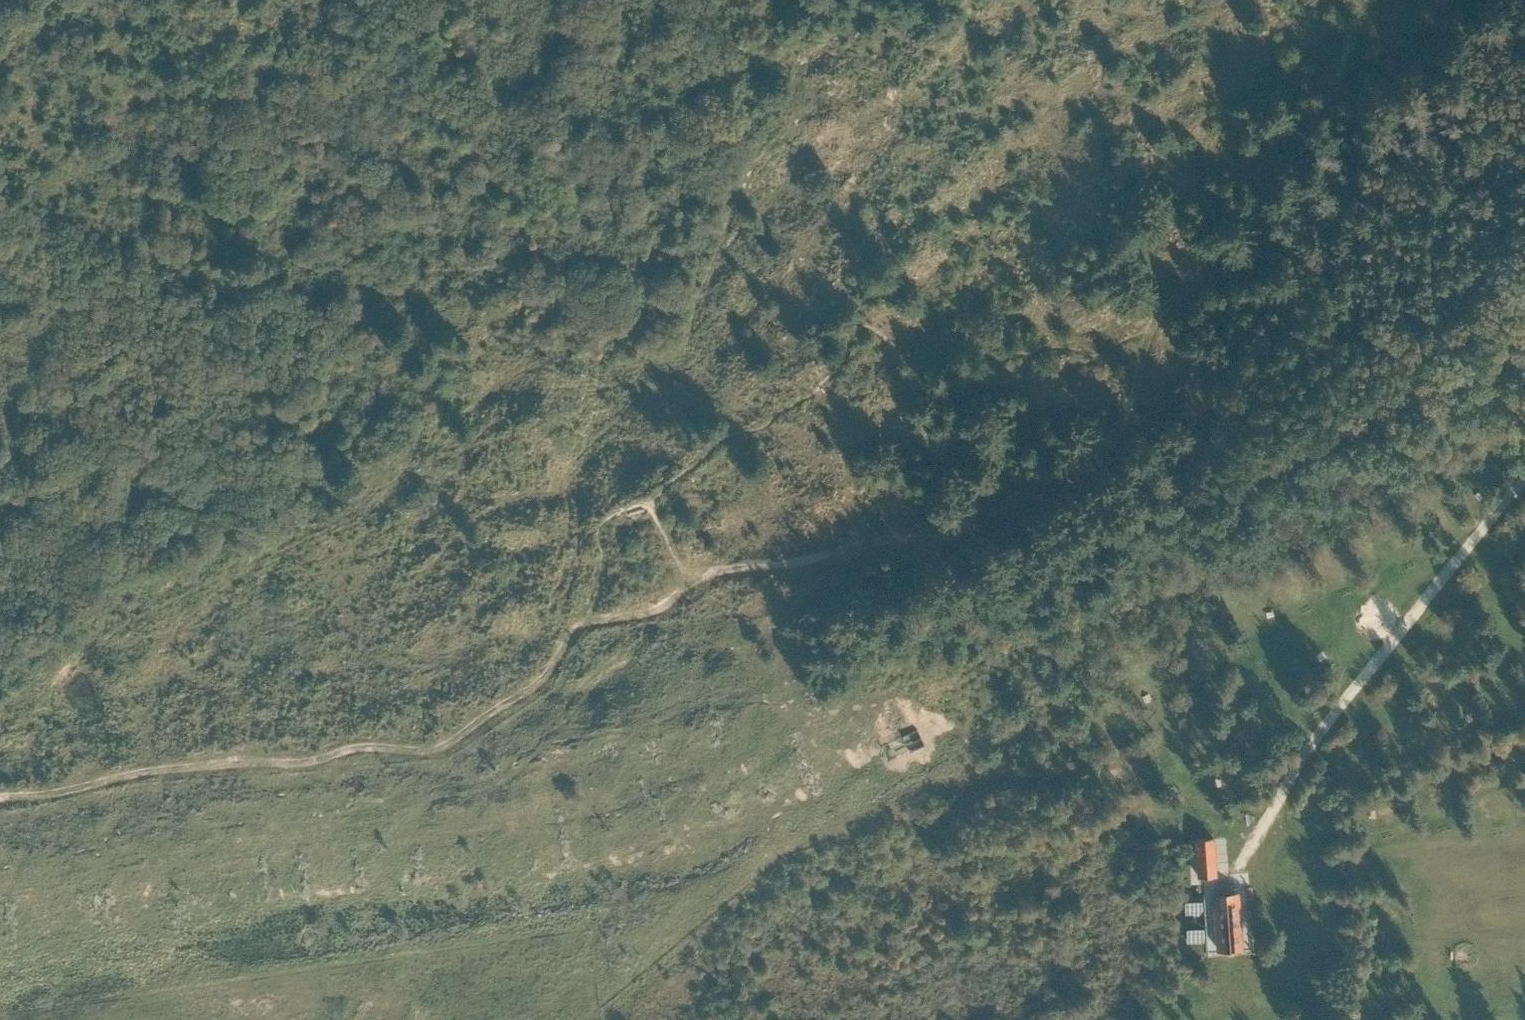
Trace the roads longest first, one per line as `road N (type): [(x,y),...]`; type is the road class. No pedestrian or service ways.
road 1 (track): [(1524,474),(1484,512),(1361,675),(1291,747)]

